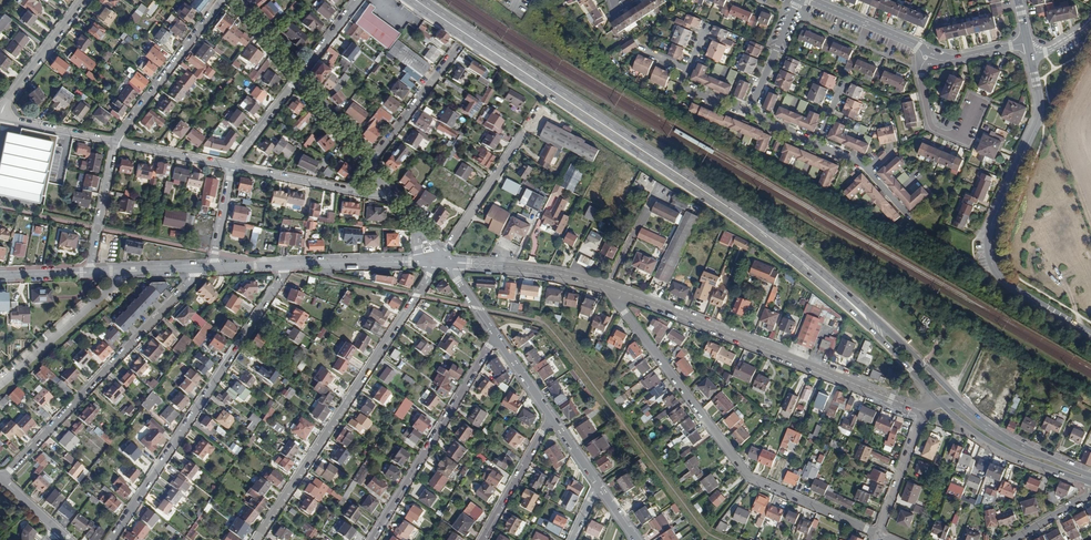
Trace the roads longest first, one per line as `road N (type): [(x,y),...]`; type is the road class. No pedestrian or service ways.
road 1 (primary): [(416,0),(743,217),(824,281)]
road 2 (residential): [(878,534),(749,481),(620,304),(623,290)]
road 3 (residential): [(1032,61),(1037,117),(990,228),(989,258),(1008,285),(1090,335)]
road 4 (residential): [(444,261),(257,539)]
road 5 (residential): [(112,539),(290,265)]
road 6 (tertiary): [(623,290),(923,411)]
road 7 (residential): [(202,269),(2,479)]
road 8 (residential): [(372,539),(496,336)]
road 9 (primary): [(975,416),(894,335),(824,281)]
road 10 (residential): [(221,0),(115,143)]
road 11 (residential): [(0,385),(129,271)]
road 12 (primary): [(824,281),(937,401)]
road 13 (residential): [(444,261),(523,132)]
road 14 (residential): [(368,167),(457,46)]
road 15 (primary): [(956,420),(1019,459),(1090,486)]
road 16 (residential): [(0,113),(84,0)]
road 17 (residential): [(482,539),(550,417)]
road 18 (residential): [(115,143),(90,272)]
road 19 (residential): [(923,411),(878,534)]
road 20 (primary): [(1090,475),(1014,443),(975,416)]
road 21 (residential): [(922,65),(931,127),(964,134),(976,105)]
road 22 (residential): [(808,0),(922,52)]
road 23 (residential): [(233,168),(115,143)]

